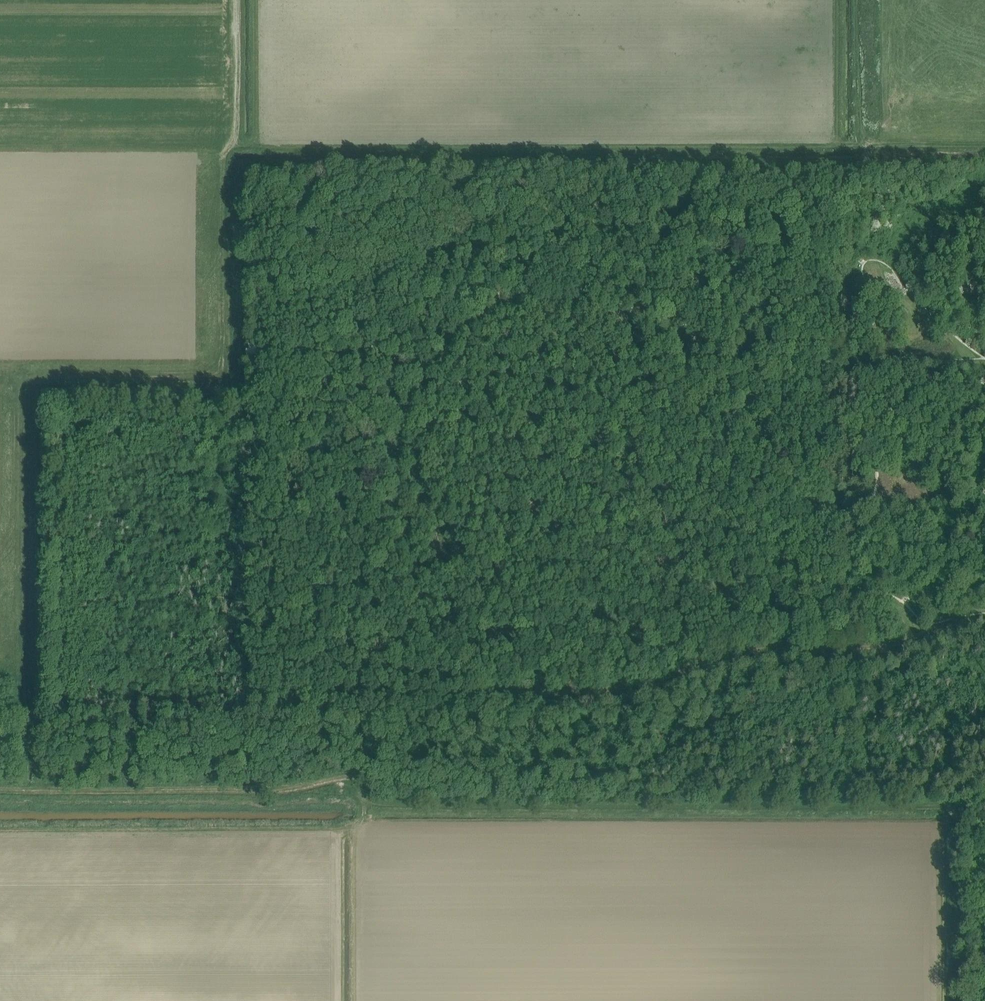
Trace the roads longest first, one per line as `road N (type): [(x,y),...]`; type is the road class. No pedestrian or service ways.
road 1 (track): [(803,171),(244,168),(243,391),(223,400),(39,401),(40,799)]
road 2 (track): [(0,798),(255,798),(405,762),(470,732),(516,698),(450,658),(430,631),(396,487),(401,431),(434,361),(492,315),(548,305),(602,312),(750,356)]
road 3 (track): [(359,775),(382,808),(949,810),(953,1000)]
road 4 (track): [(516,698),(619,689),(749,652),(886,645),(984,618)]
road 5 (track): [(858,0),(860,146),(867,145)]

